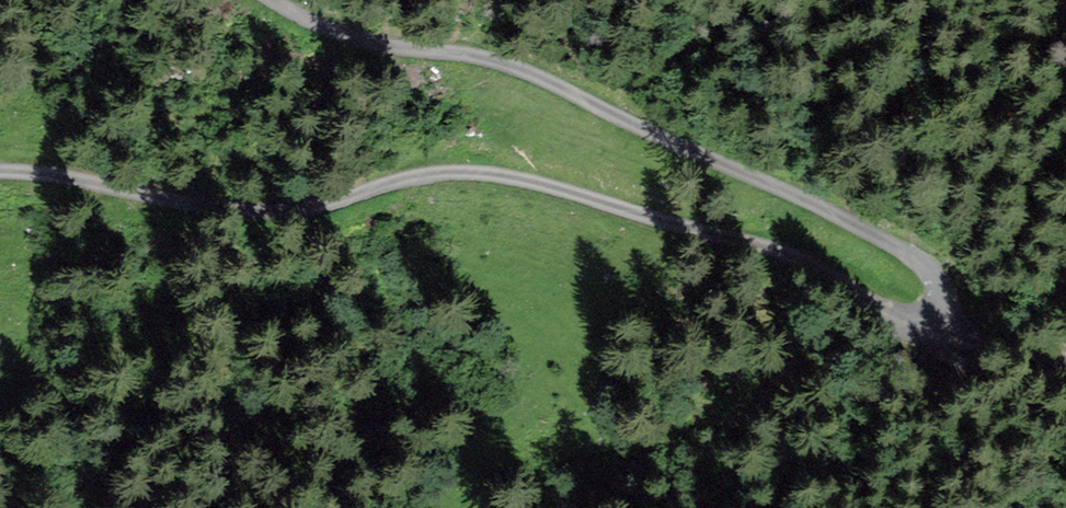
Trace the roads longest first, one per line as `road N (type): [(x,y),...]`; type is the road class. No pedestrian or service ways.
road 1 (track): [(0,177),(210,211),(285,205),(413,171),(516,174),(913,305),(939,301)]
road 2 (track): [(939,301),(941,278),(766,178),(524,69),(376,42),(287,0)]
road 3 (track): [(939,301),(1065,326)]

